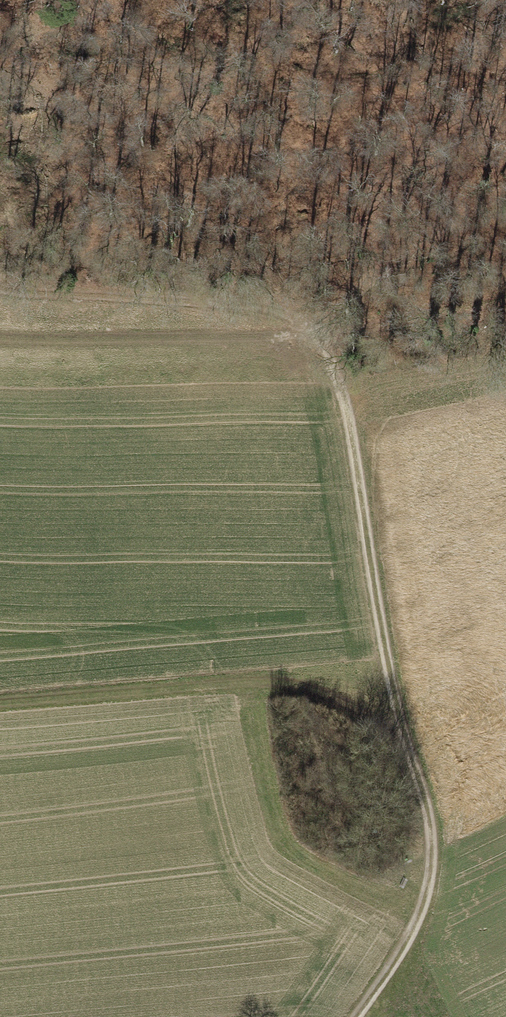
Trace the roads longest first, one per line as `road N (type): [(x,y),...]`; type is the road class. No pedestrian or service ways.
road 1 (track): [(355,1016),(413,928),(433,858),(394,697),(333,358),(305,333),(233,315),(93,307),(0,283)]
road 2 (track): [(505,187),(452,218),(315,342),(505,296)]
road 3 (track): [(410,752),(349,707),(259,681),(0,702)]
road 4 (track): [(0,244),(74,201),(311,0)]

